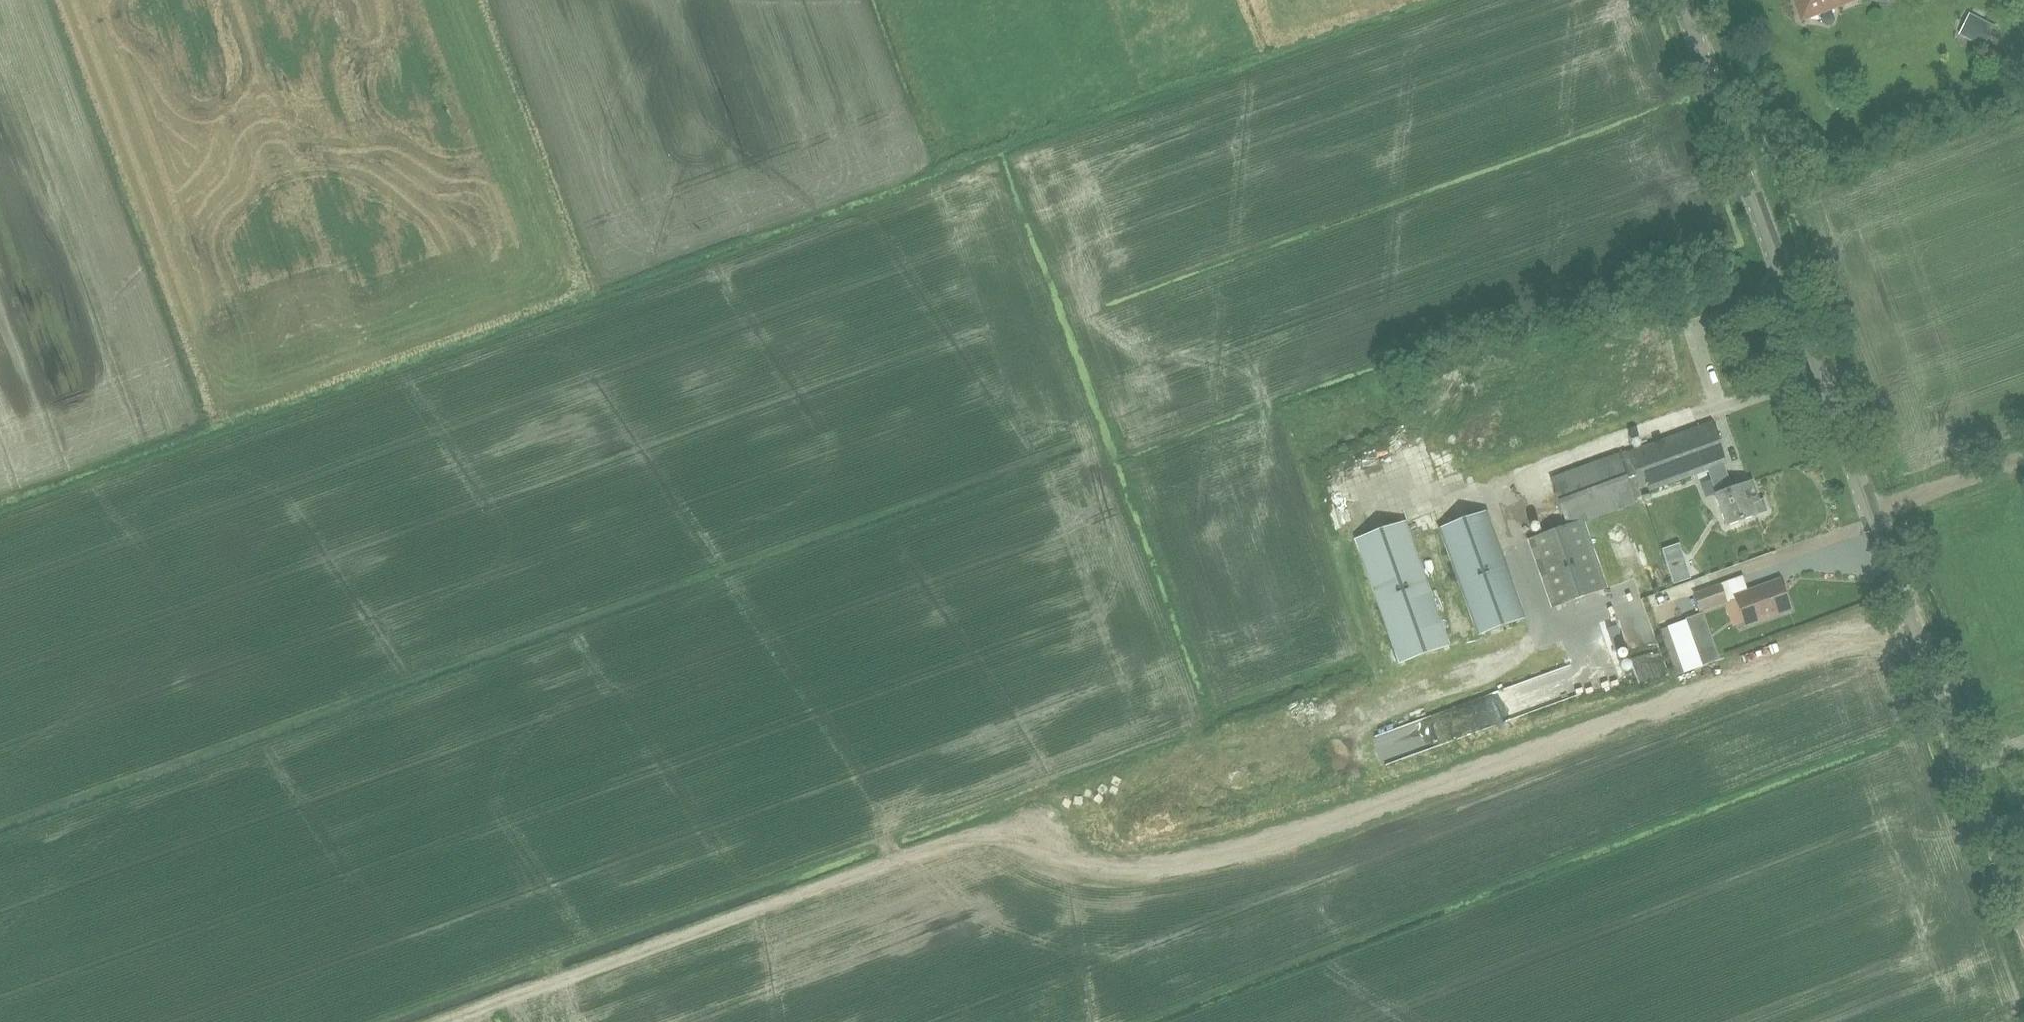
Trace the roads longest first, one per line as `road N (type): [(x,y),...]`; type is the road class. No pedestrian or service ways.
road 1 (unclassified): [(2023,923),(1674,0)]

